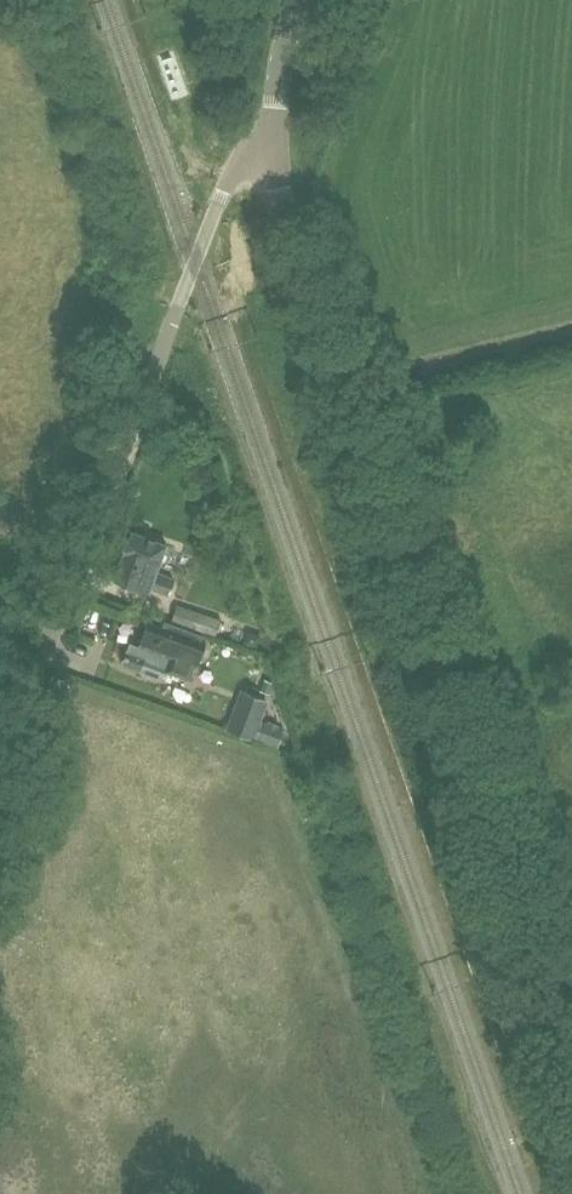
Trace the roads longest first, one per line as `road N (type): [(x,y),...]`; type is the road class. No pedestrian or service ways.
road 1 (tertiary): [(571,1060),(289,249),(273,151)]
road 2 (tertiary): [(0,778),(218,202),(250,159),(273,151)]
road 3 (tertiary): [(273,151),(273,98),(296,0)]

